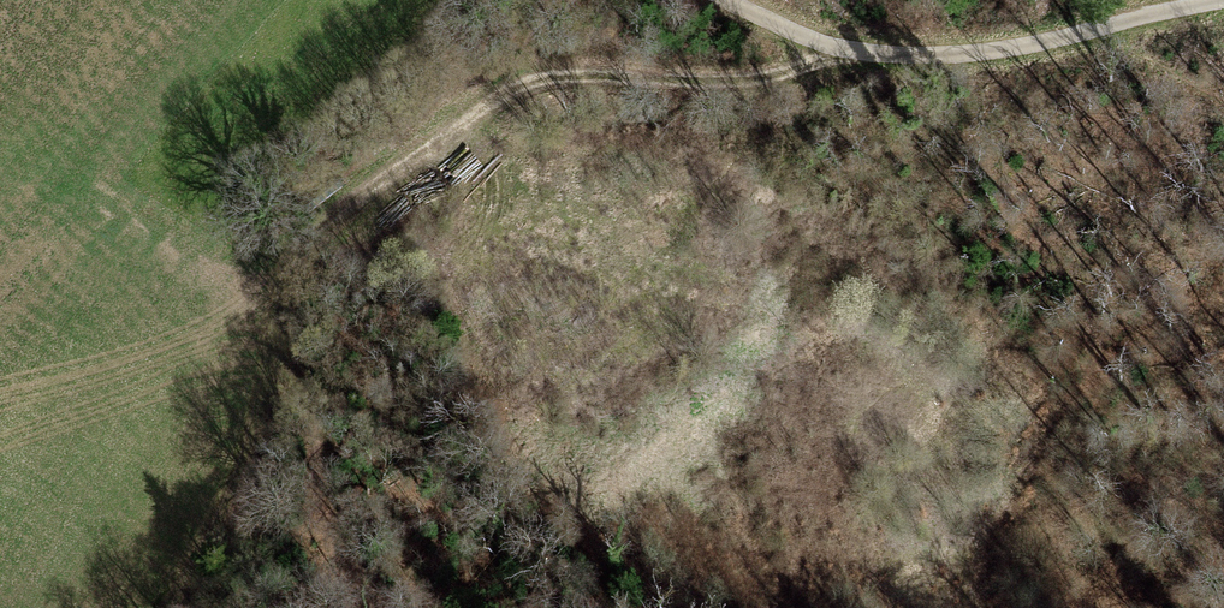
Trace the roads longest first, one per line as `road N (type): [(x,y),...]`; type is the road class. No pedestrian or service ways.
road 1 (track): [(1223,2),(973,55),(845,49),(717,0)]
road 2 (track): [(845,49),(789,74),(713,84),(568,75),(505,91)]
road 3 (track): [(505,91),(342,223),(245,261)]
road 4 (track): [(209,607),(250,542),(279,336)]

